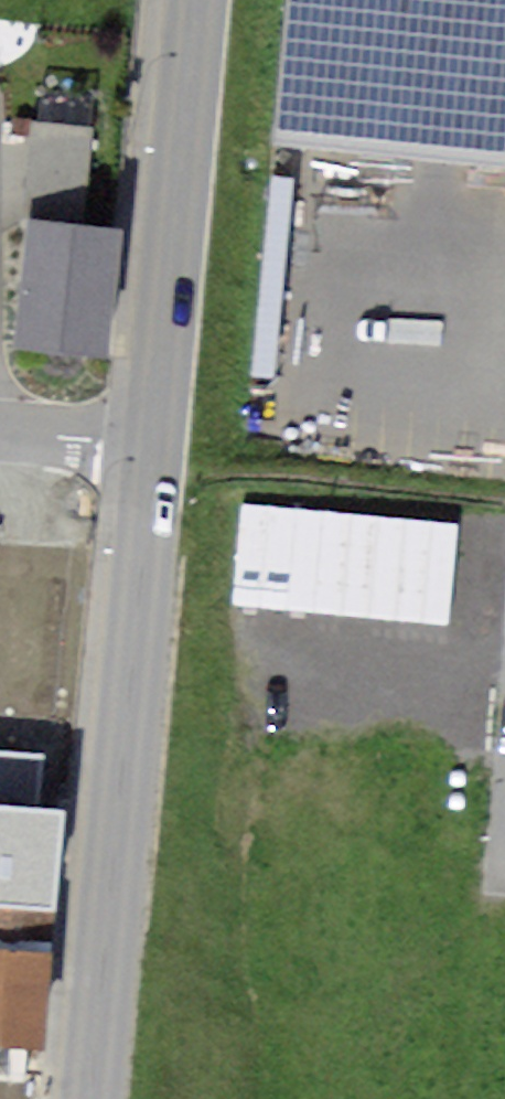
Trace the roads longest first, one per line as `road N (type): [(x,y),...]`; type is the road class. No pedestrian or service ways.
road 1 (primary): [(157,448),(93,1098)]
road 2 (primary): [(201,0),(157,448)]
road 3 (residential): [(0,431),(157,448)]

